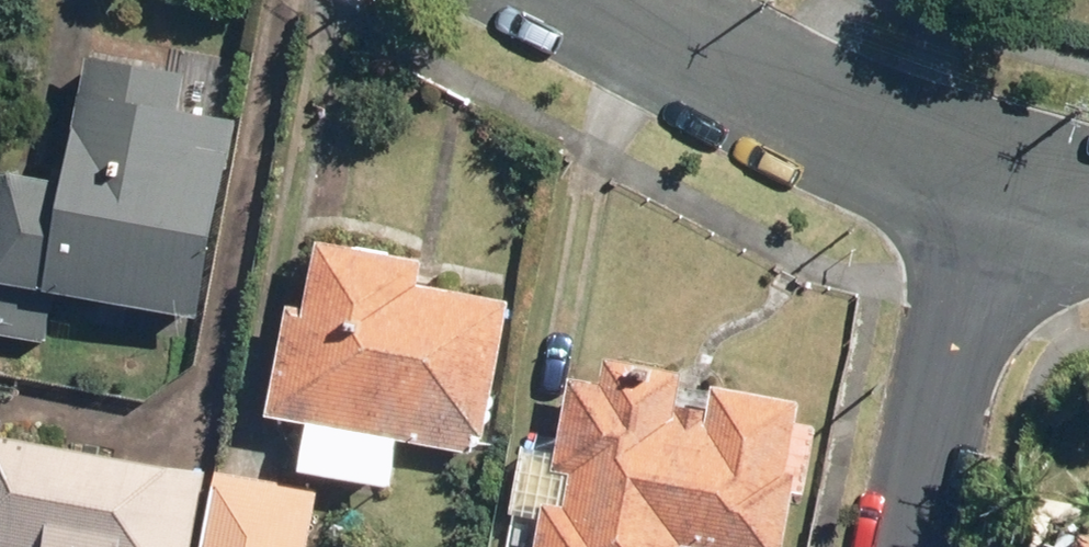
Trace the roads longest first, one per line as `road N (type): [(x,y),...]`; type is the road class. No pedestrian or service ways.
road 1 (residential): [(596,0),(1004,193)]
road 2 (residential): [(921,546),(1004,193)]

